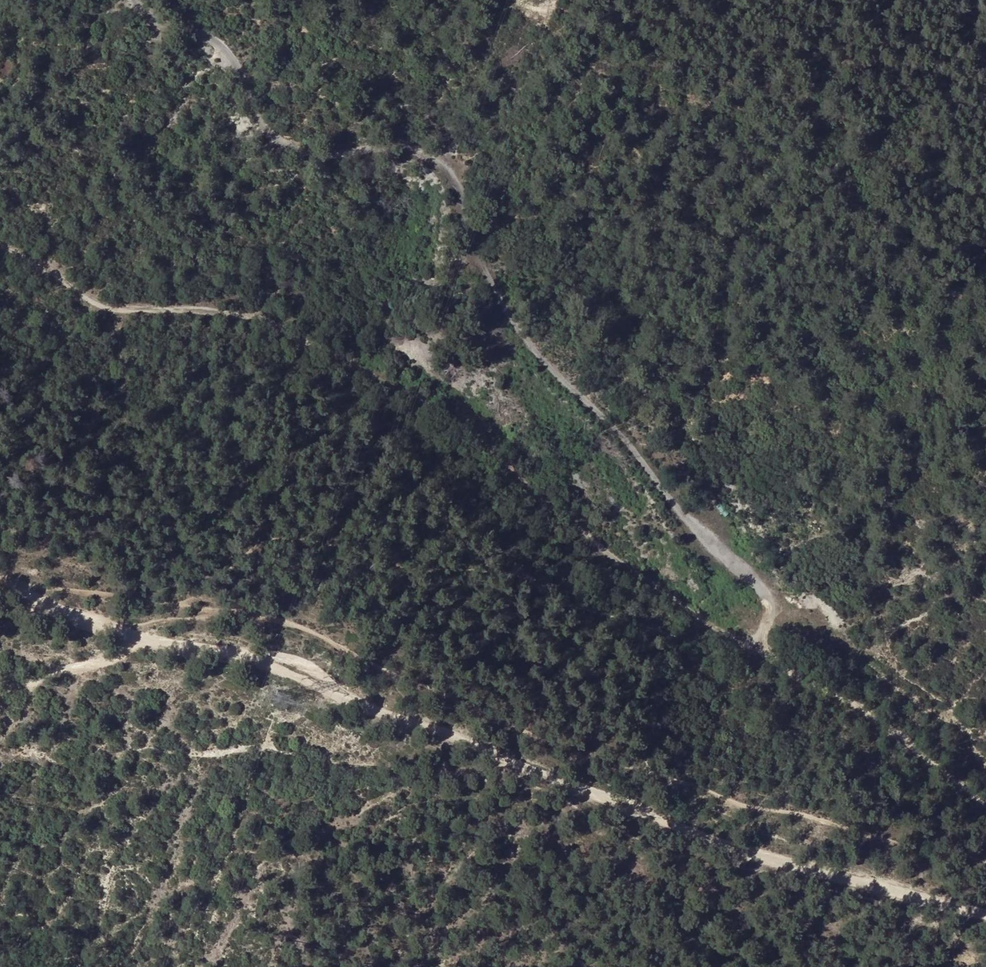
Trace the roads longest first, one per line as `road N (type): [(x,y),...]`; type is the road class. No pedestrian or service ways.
road 1 (track): [(985,911),(743,854),(407,725),(302,665),(135,634),(0,581)]
road 2 (track): [(766,596),(612,419),(522,333),(444,165),(398,145),(306,152),(270,133),(230,53),(192,28),(145,13),(139,0)]

